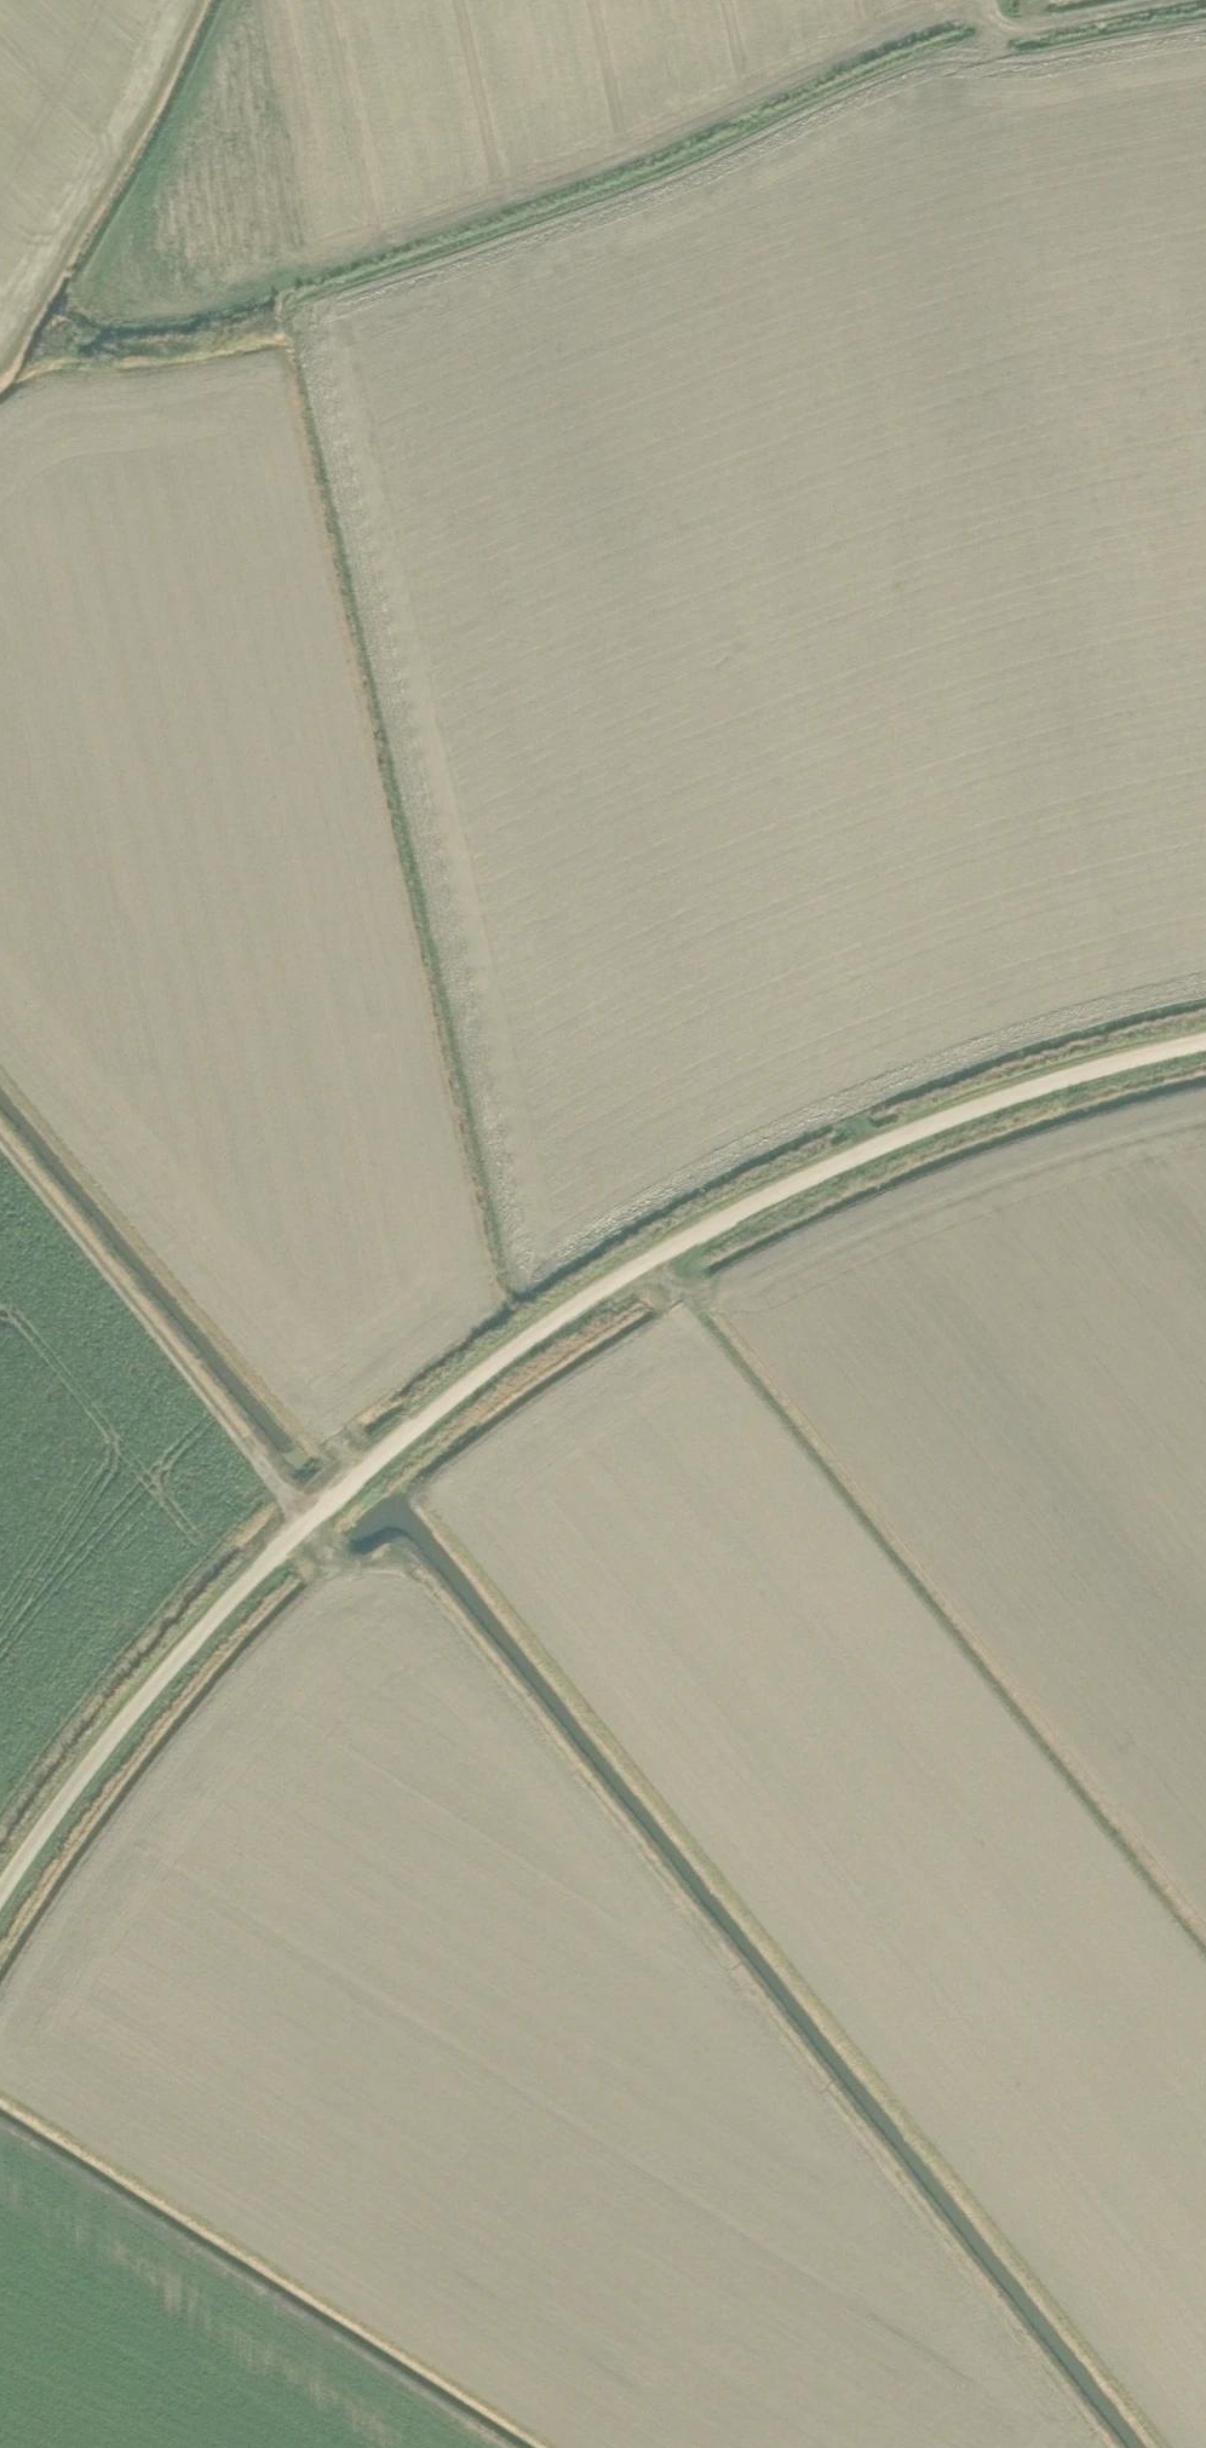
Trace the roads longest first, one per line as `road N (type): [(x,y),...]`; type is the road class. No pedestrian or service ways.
road 1 (unclassified): [(0,1890),(28,1840),(316,1508),(577,1307),(845,1160),(1205,1047)]
road 2 (track): [(1200,0),(1017,38),(992,10)]

